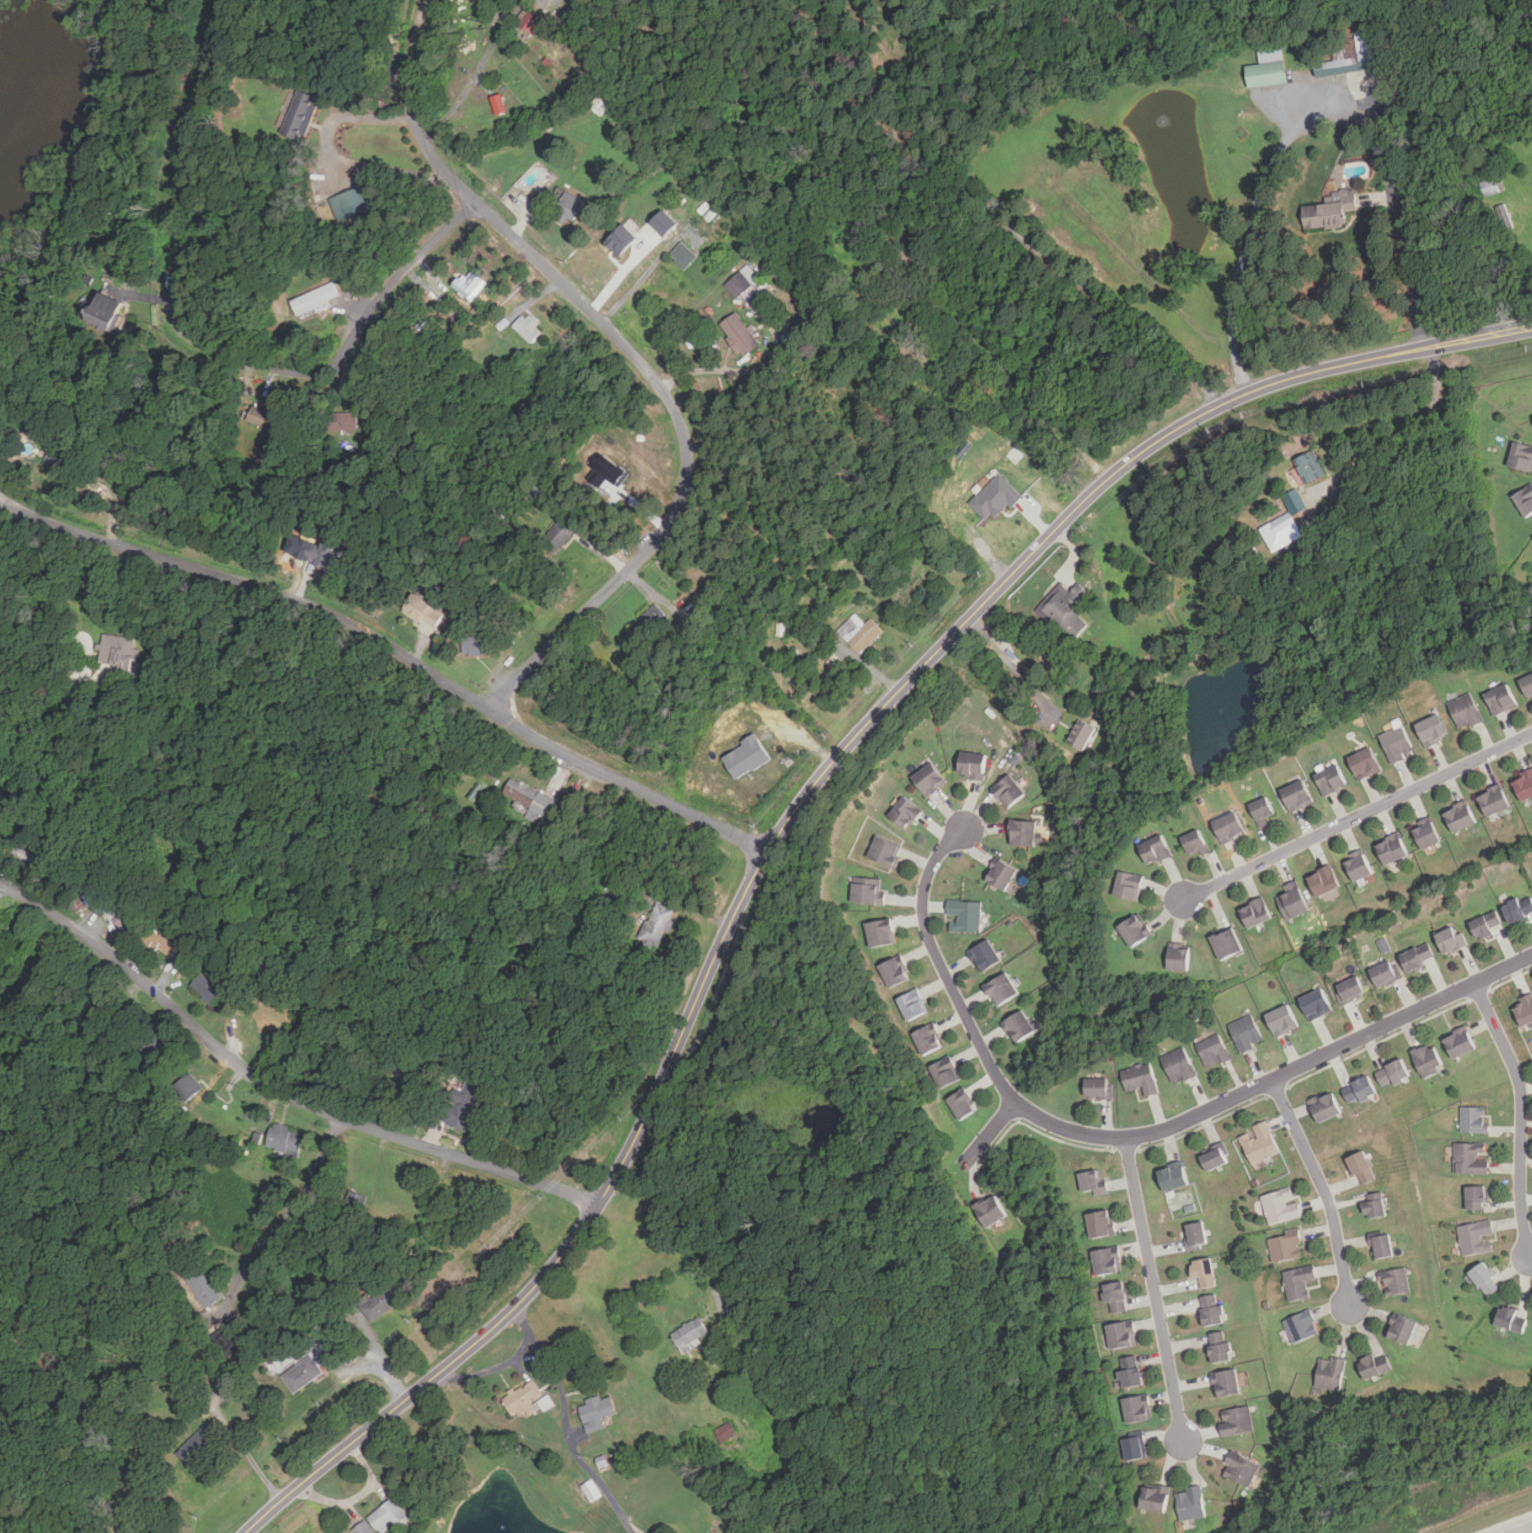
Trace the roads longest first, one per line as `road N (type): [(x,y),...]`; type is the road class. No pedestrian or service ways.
road 1 (secondary): [(246,1532),(474,1345),(566,1253),(629,1155),(729,928),(779,836),(845,749),(1068,516),(1159,440),(1238,397),(1427,346)]
road 2 (residential): [(490,713),(664,533),(688,482),(687,446),(675,406),(642,363),(423,140),(410,78),(423,0)]
road 3 (residential): [(768,854),(564,757),(338,620),(0,503)]
road 4 (residential): [(478,202),(378,296),(334,367),(298,373),(198,344),(184,325),(176,280),(181,190),(193,112),(230,0)]
road 5 (residential): [(599,1206),(273,1089),(106,949),(0,883)]
road 6 (residential): [(1531,957),(1163,1131),(1126,1139),(1077,1132),(1015,1101)]
road 7 (residential): [(1531,733),(1183,902)]
road 8 (residential): [(1015,1101),(923,926),(923,888),(939,854),(968,827)]
road 9 (residential): [(1184,1443),(1126,1139)]
road 10 (residential): [(1477,984),(1519,1081),(1521,1204),(1531,1258)]
road 11 (residential): [(1271,1081),(1326,1196),(1349,1306)]
road 12 (residential): [(343,1117),(228,1302)]

